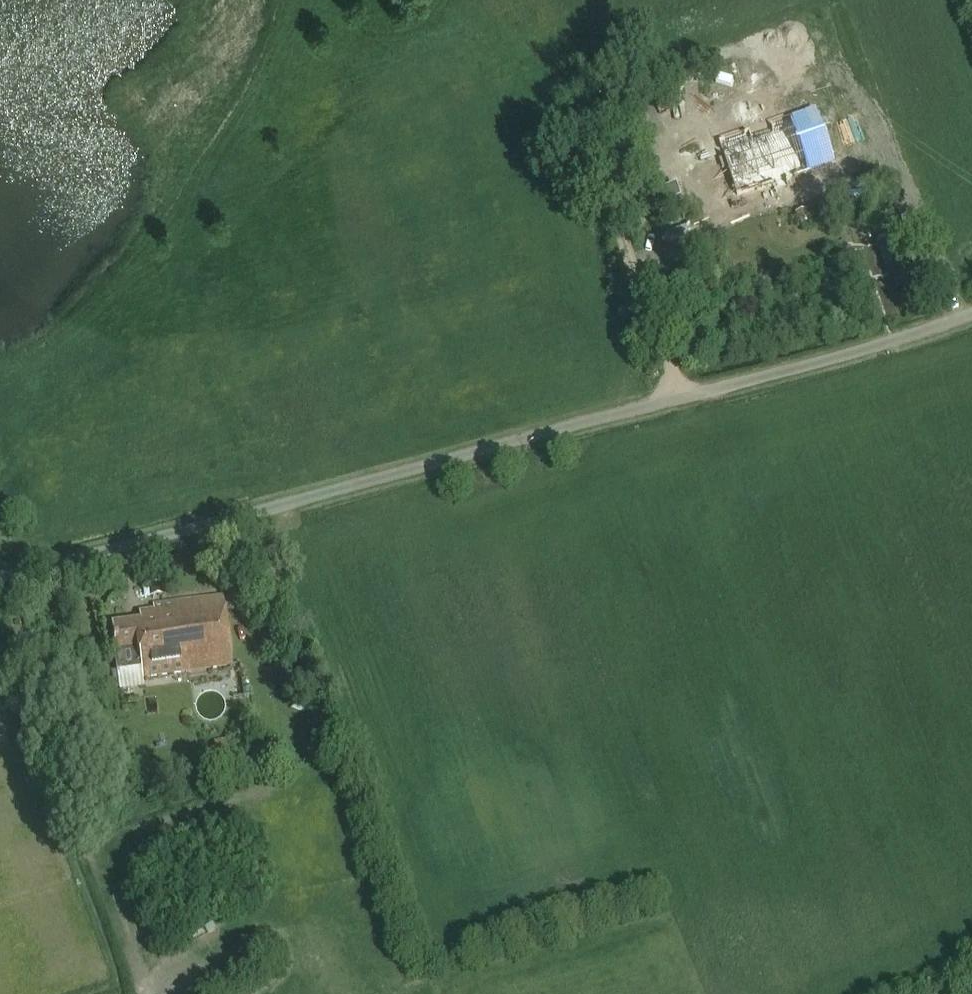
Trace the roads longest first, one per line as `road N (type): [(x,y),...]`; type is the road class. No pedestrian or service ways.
road 1 (unclassified): [(0,578),(875,346),(971,312)]

